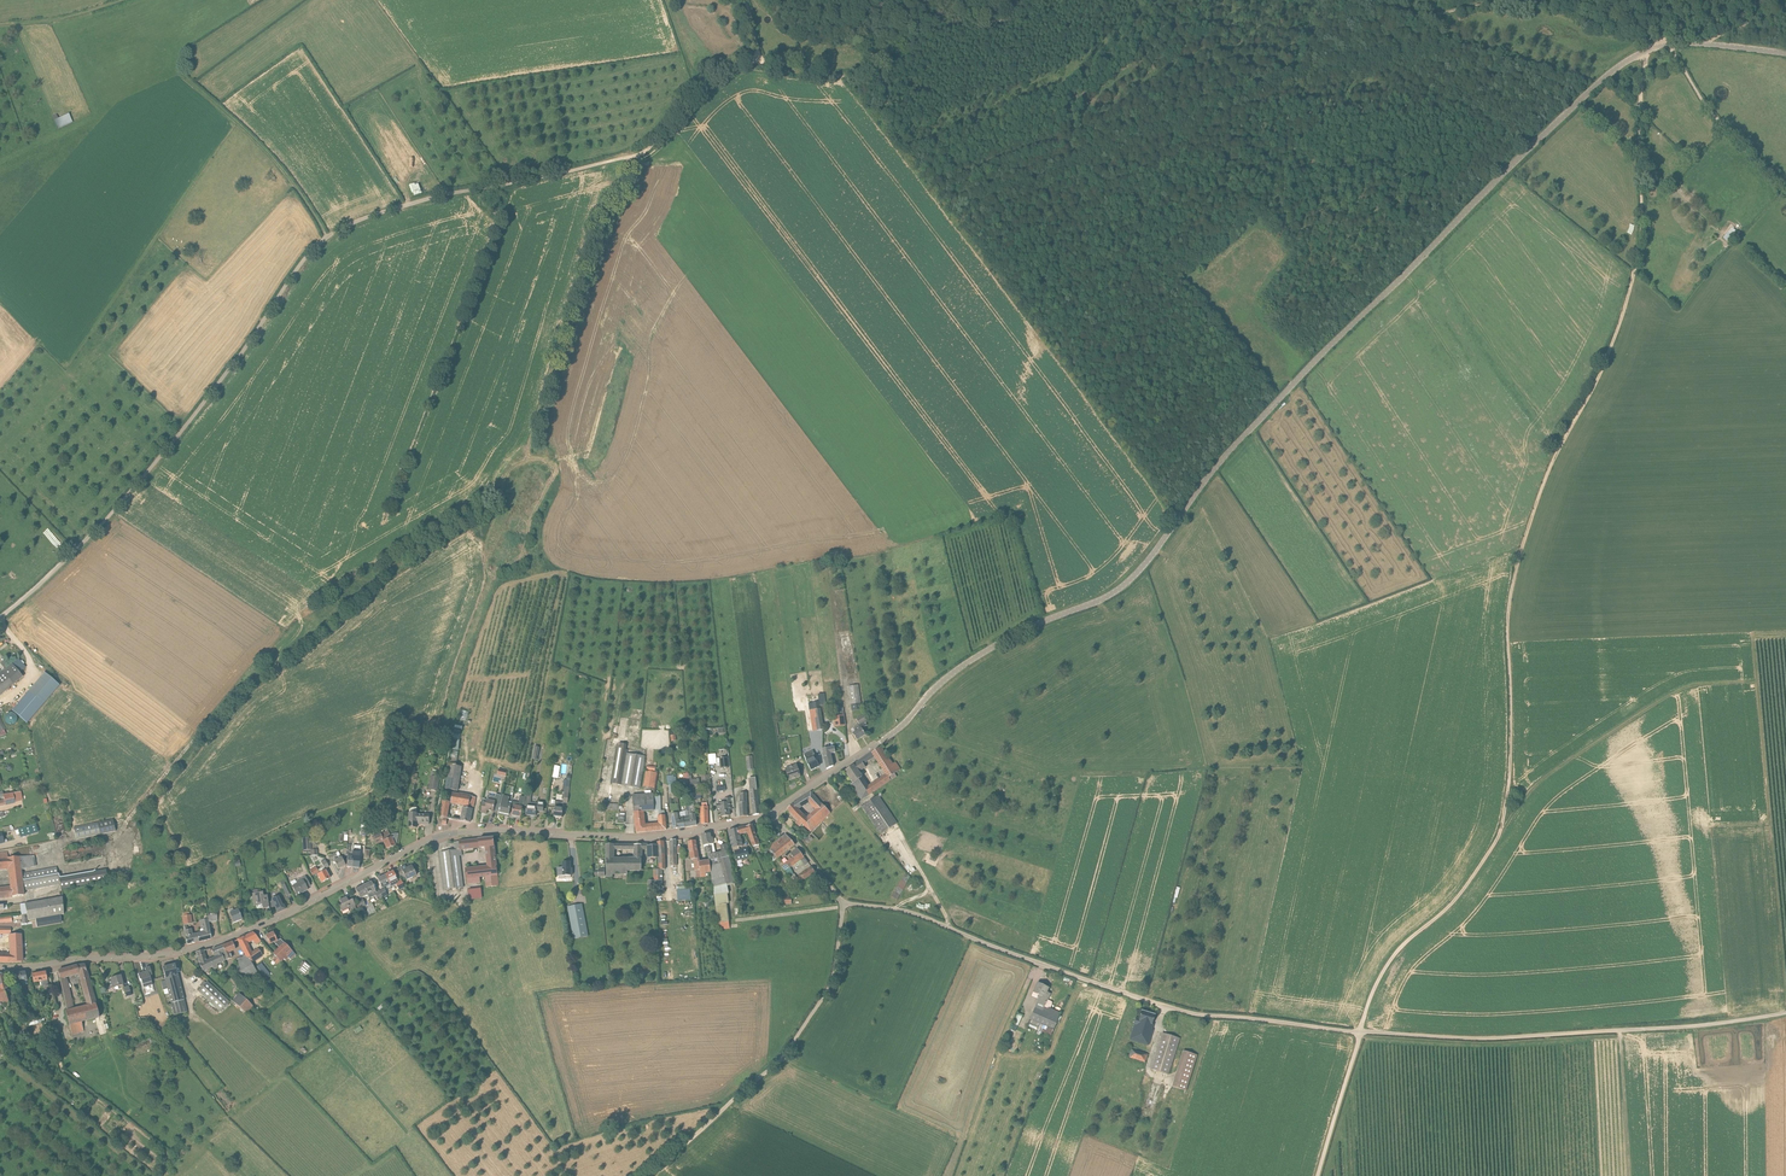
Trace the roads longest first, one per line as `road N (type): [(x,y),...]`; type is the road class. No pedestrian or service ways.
road 1 (unclassified): [(770,814),(899,728),(964,664),(1130,579),(1235,445),(1609,73),(1666,45),(1785,54)]
road 2 (track): [(1645,51),(1641,232),(1630,286),(1597,380),(1551,461),(1510,595),(1510,764),(1501,827),(1460,894),(1388,963),(1360,1032)]
road 3 (unclassified): [(0,617),(124,498),(322,240),(437,196),(644,151),(704,85),(761,61),(745,0)]
road 4 (residential): [(0,967),(216,942),(447,833),(643,838),(770,814)]
road 5 (unclassified): [(1360,1032),(1189,1012),(910,912),(842,904)]
road 6 (unclassified): [(1360,1032),(1488,1038),(1785,1012)]
road 7 (unclassified): [(649,1175),(787,1051),(831,981),(842,904)]
road 8 (track): [(1374,0),(1427,15),(1488,2),(1551,4),(1646,30),(1666,45)]
road 9 (track): [(761,61),(851,74),(949,28),(1011,16),(1041,0)]
road 10 (track): [(326,237),(272,158),(182,73)]
road 11 (track): [(1671,44),(1711,112),(1785,185)]
road 12 (track): [(1317,1175),(1360,1032)]
road 13 (track): [(1619,1030),(1627,1175)]

